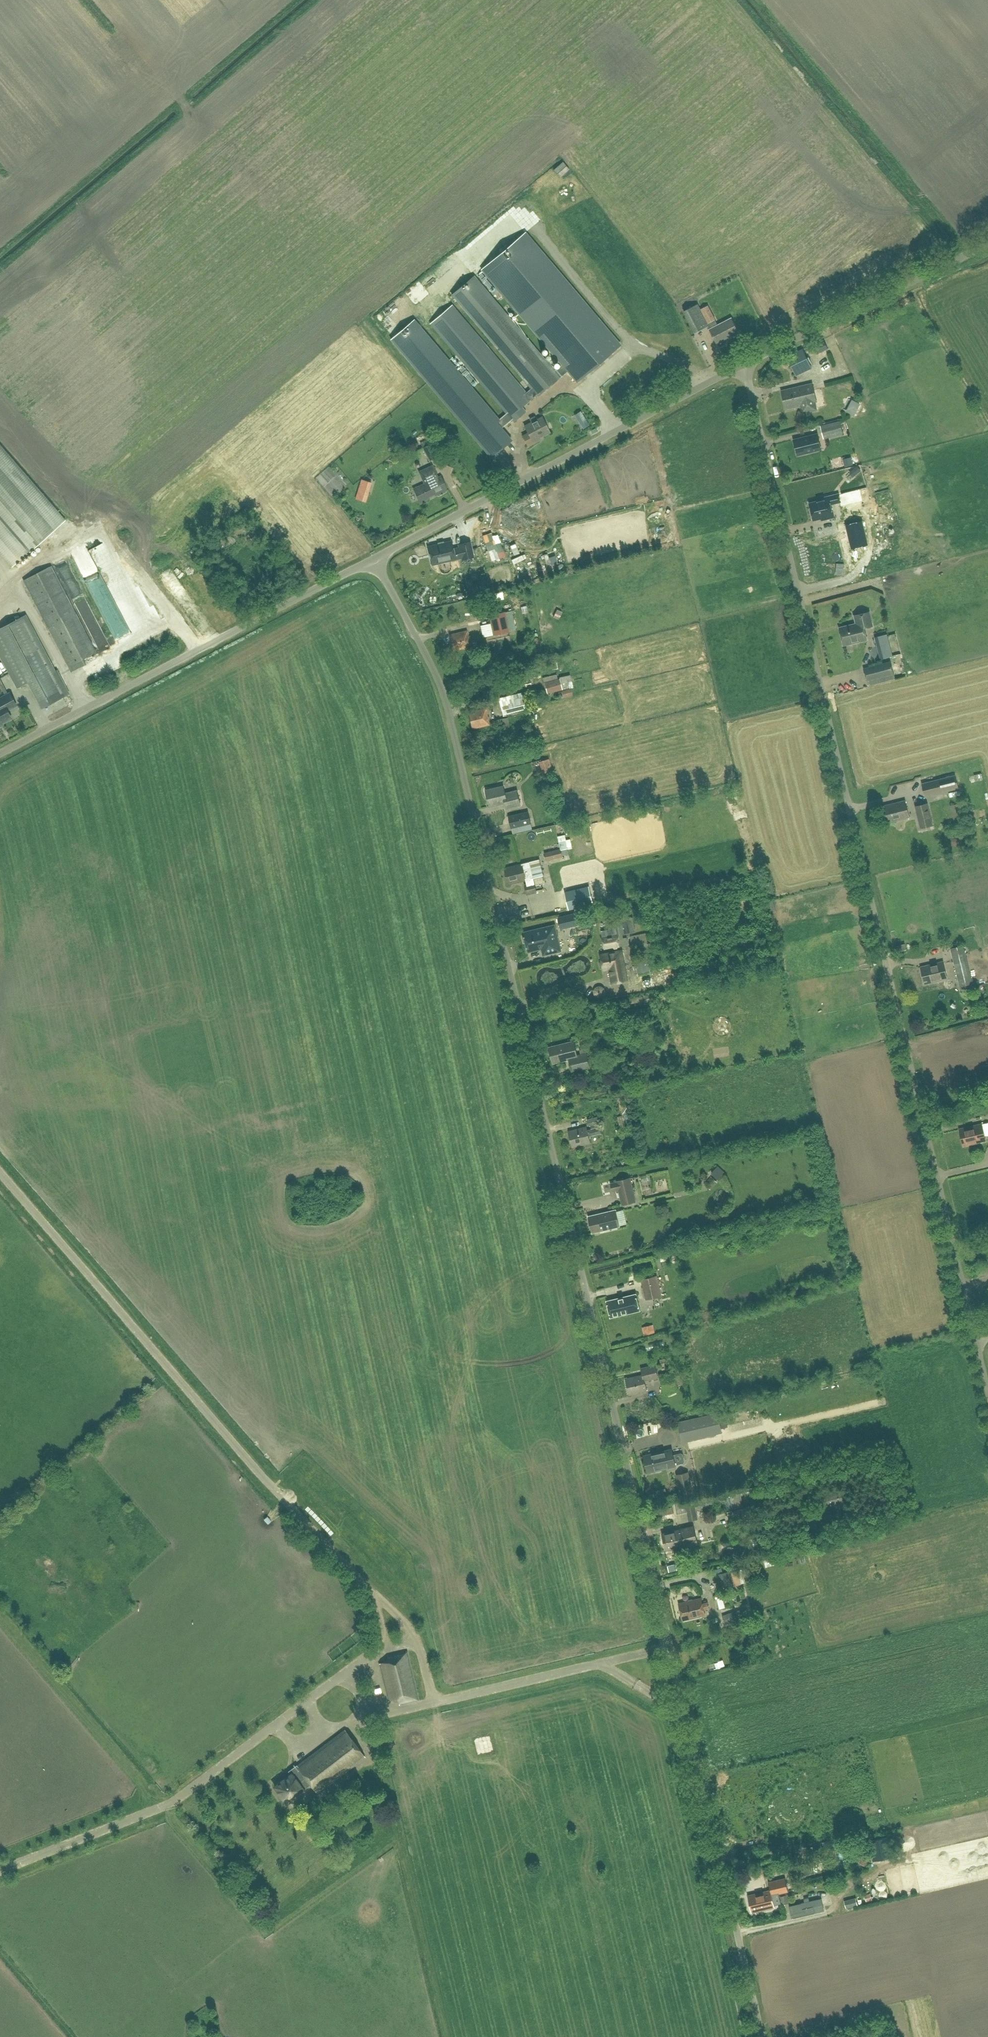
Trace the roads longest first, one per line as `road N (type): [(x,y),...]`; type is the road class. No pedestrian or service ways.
road 1 (unclassified): [(763,2036),(462,754),(435,670),(391,588),(366,562)]
road 2 (unclassified): [(973,1339),(744,360)]
road 3 (unclassified): [(366,562),(744,360)]
road 4 (unclassified): [(0,753),(366,562)]
road 5 (unclassified): [(744,360),(987,245)]

